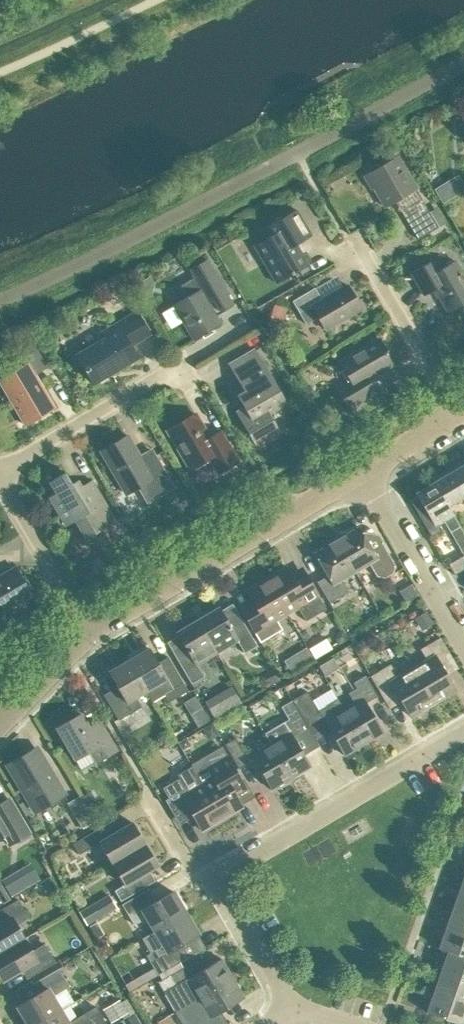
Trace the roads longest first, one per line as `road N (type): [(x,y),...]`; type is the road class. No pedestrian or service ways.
road 1 (residential): [(87,632),(362,471)]
road 2 (residential): [(228,884),(237,865),(463,732)]
road 3 (residential): [(0,465),(172,367),(188,385)]
road 4 (residential): [(446,421),(430,367),(366,259),(352,248),(338,255)]
road 5 (residential): [(463,652),(362,471)]
road 6 (residential): [(87,632),(0,479)]
road 7 (residential): [(293,1014),(229,901),(228,884)]
road 8 (residential): [(0,723),(87,632)]
road 9 (residential): [(228,884),(193,871),(146,797)]

